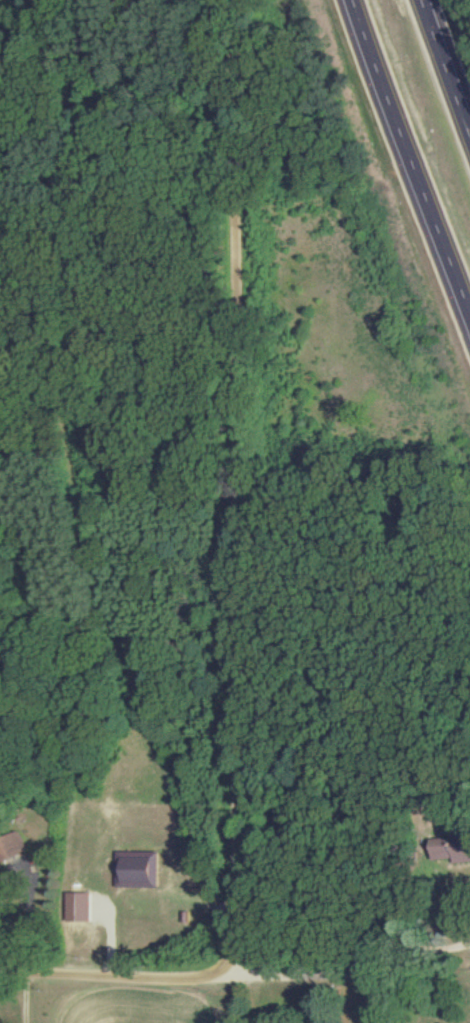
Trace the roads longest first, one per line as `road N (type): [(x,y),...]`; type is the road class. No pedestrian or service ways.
road 1 (residential): [(237,978),(229,0)]
road 2 (residential): [(0,978),(398,975),(422,996),(423,1022)]
road 3 (motorway): [(347,0),(469,326)]
road 4 (motorway): [(469,141),(418,0)]

